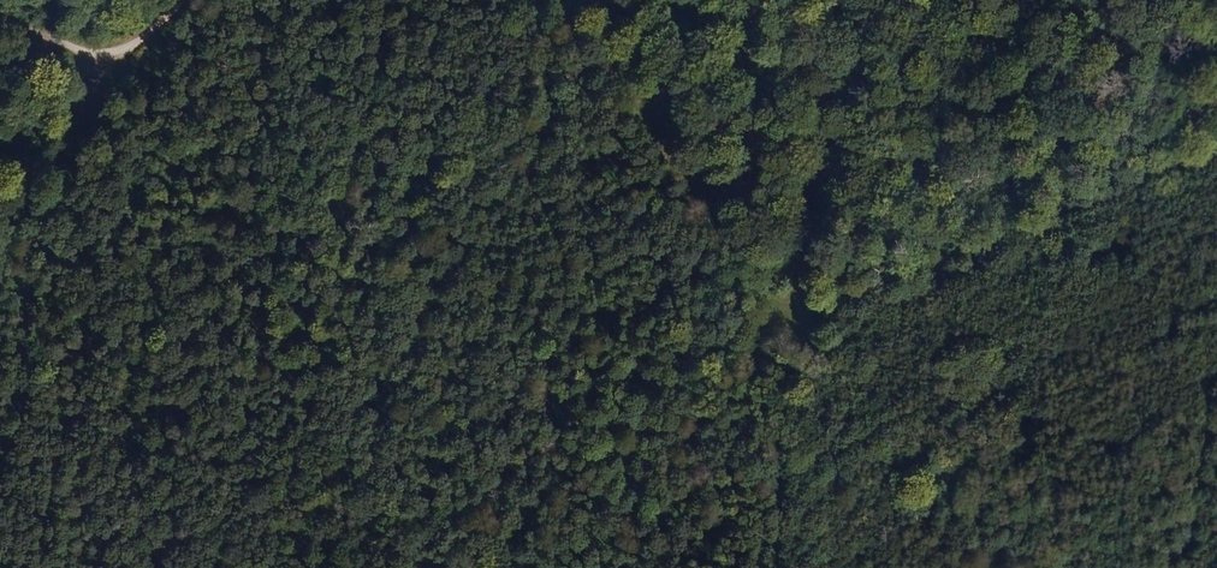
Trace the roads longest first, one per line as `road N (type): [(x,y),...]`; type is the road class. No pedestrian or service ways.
road 1 (track): [(493,203),(266,567)]
road 2 (track): [(796,313),(996,567)]
road 3 (track): [(0,24),(94,51),(137,48)]

